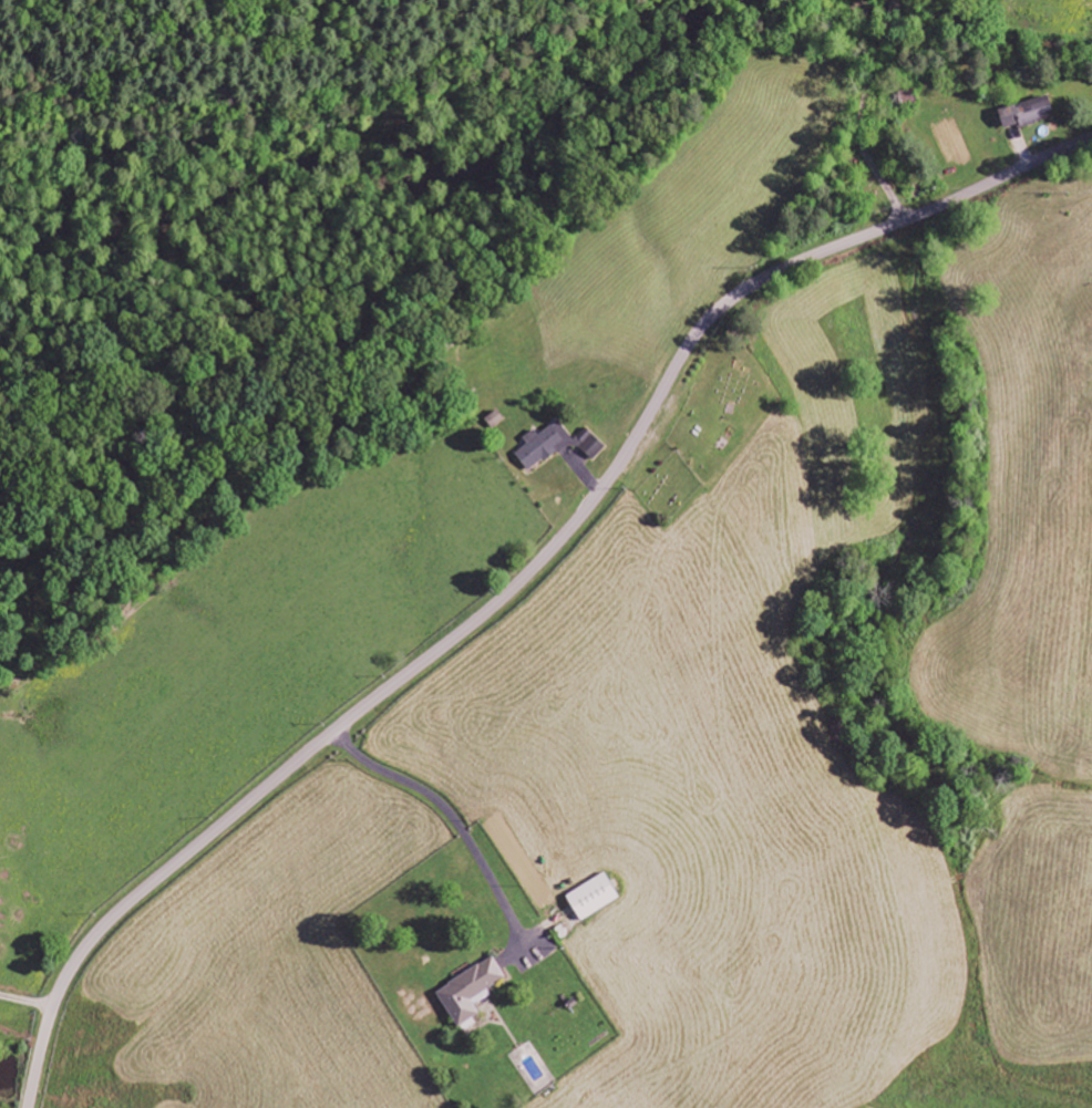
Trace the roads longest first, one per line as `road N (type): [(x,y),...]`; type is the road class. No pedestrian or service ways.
road 1 (residential): [(28,1107),(56,1002),(103,928),(533,568),(596,497),(691,345),(732,300),(786,267),(1091,139)]

